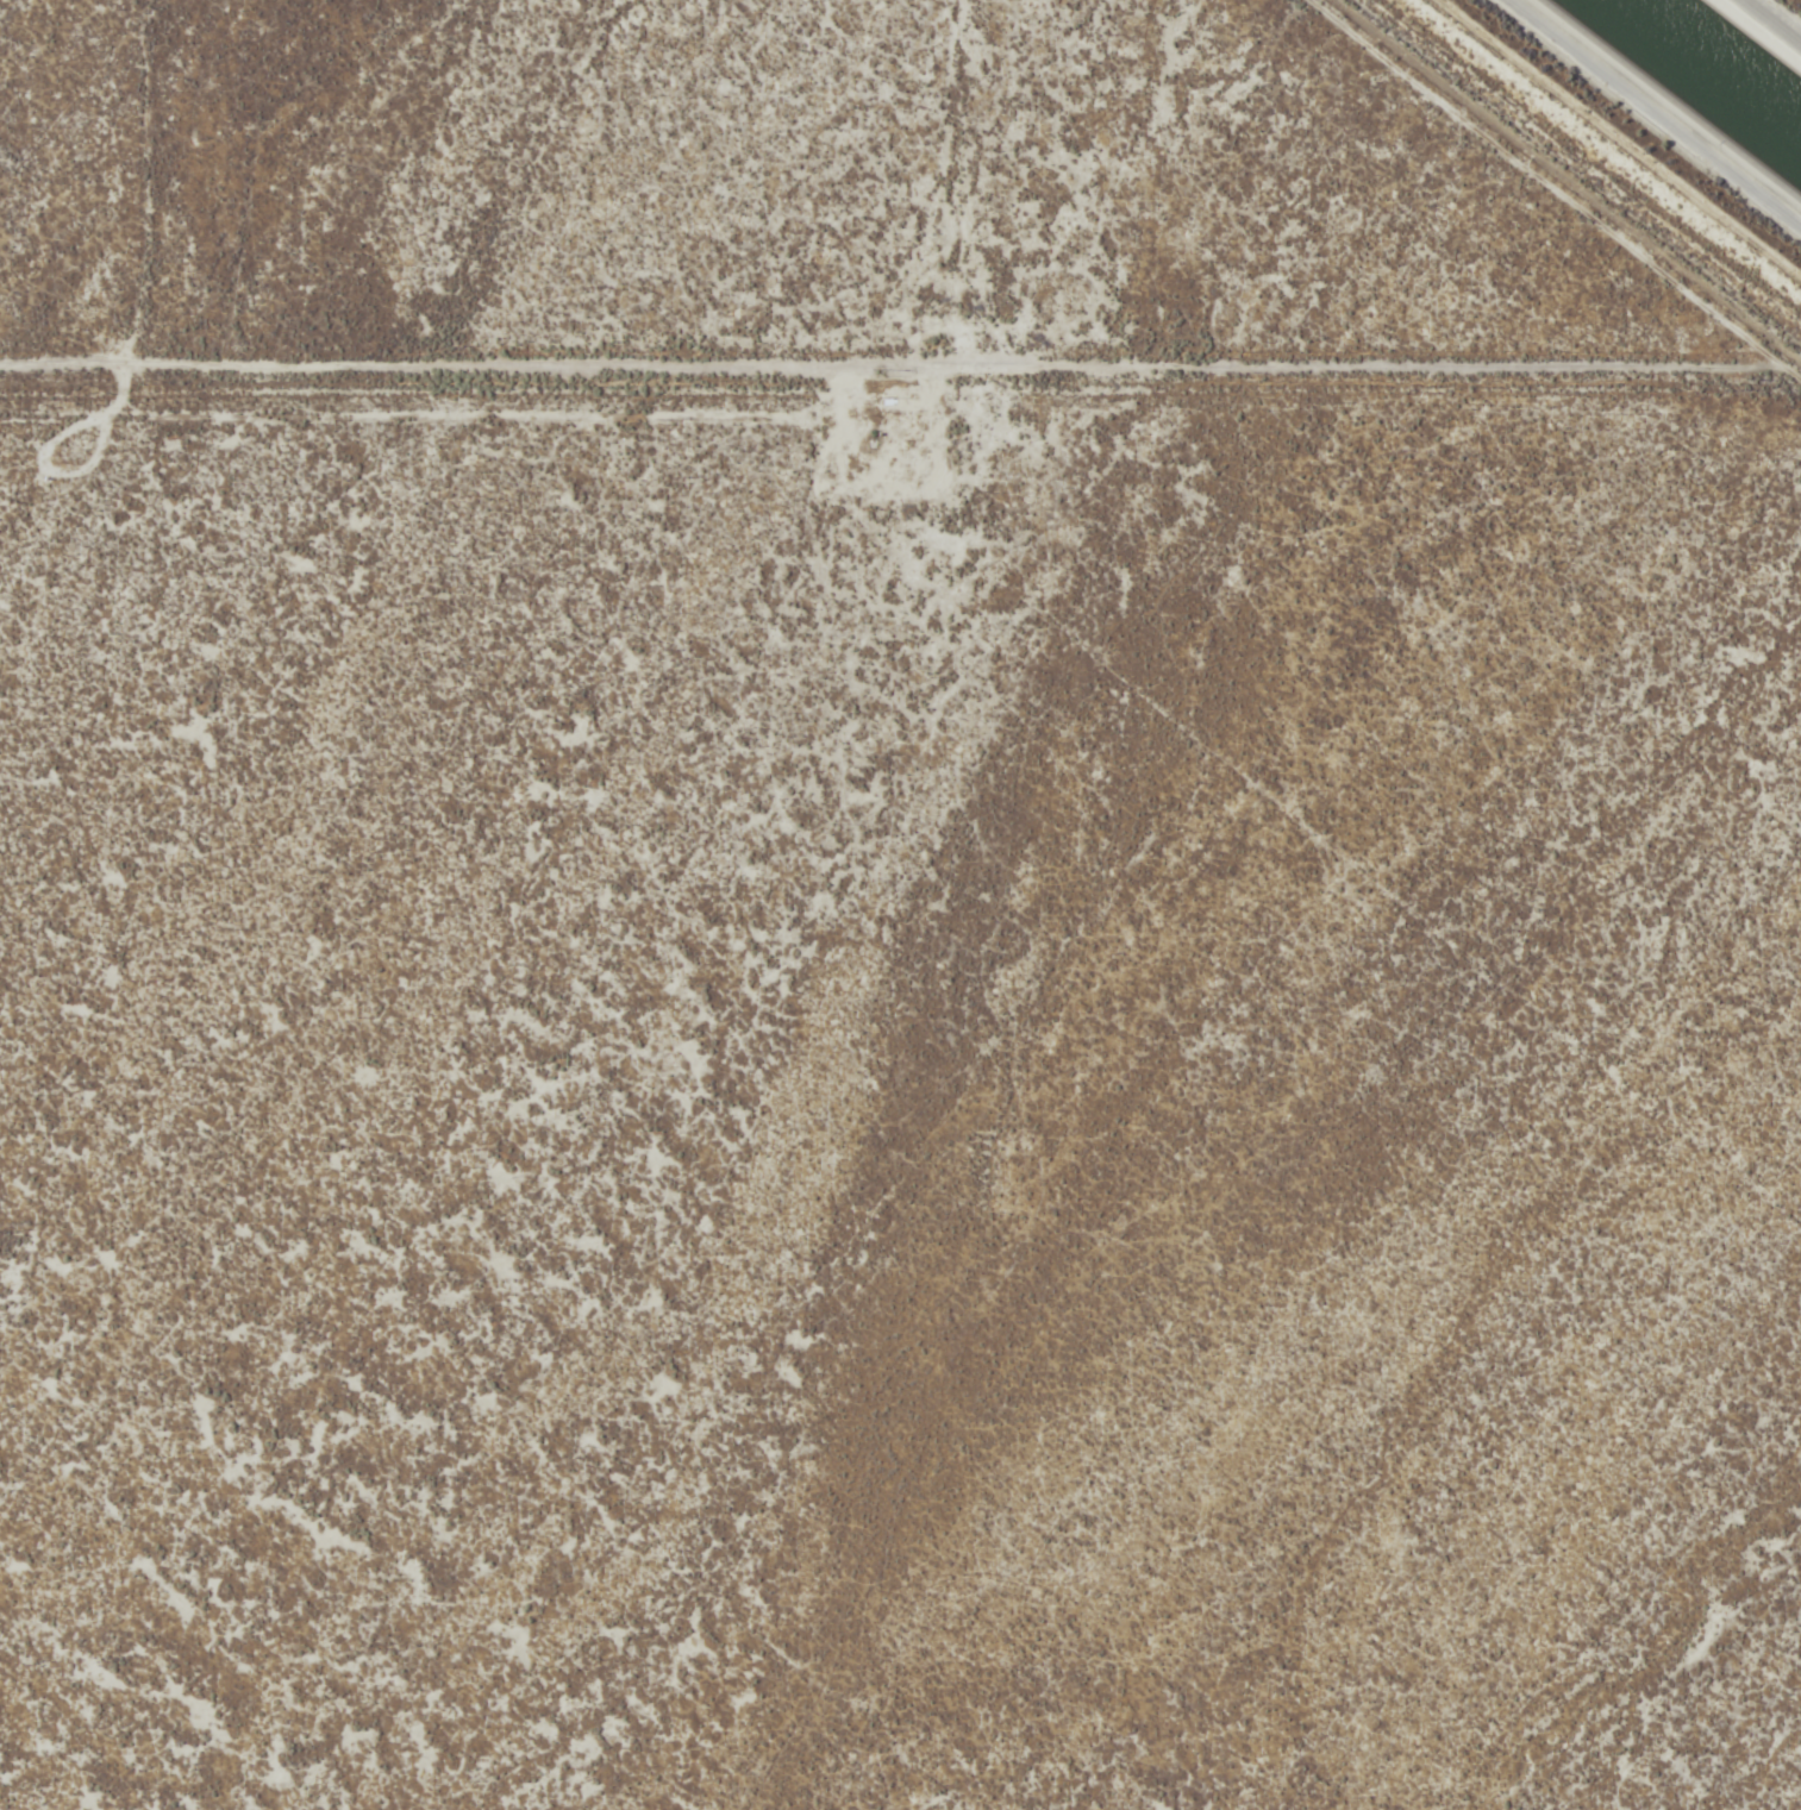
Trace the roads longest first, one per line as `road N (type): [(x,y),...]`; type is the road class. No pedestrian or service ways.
road 1 (residential): [(0,423),(1800,417)]

